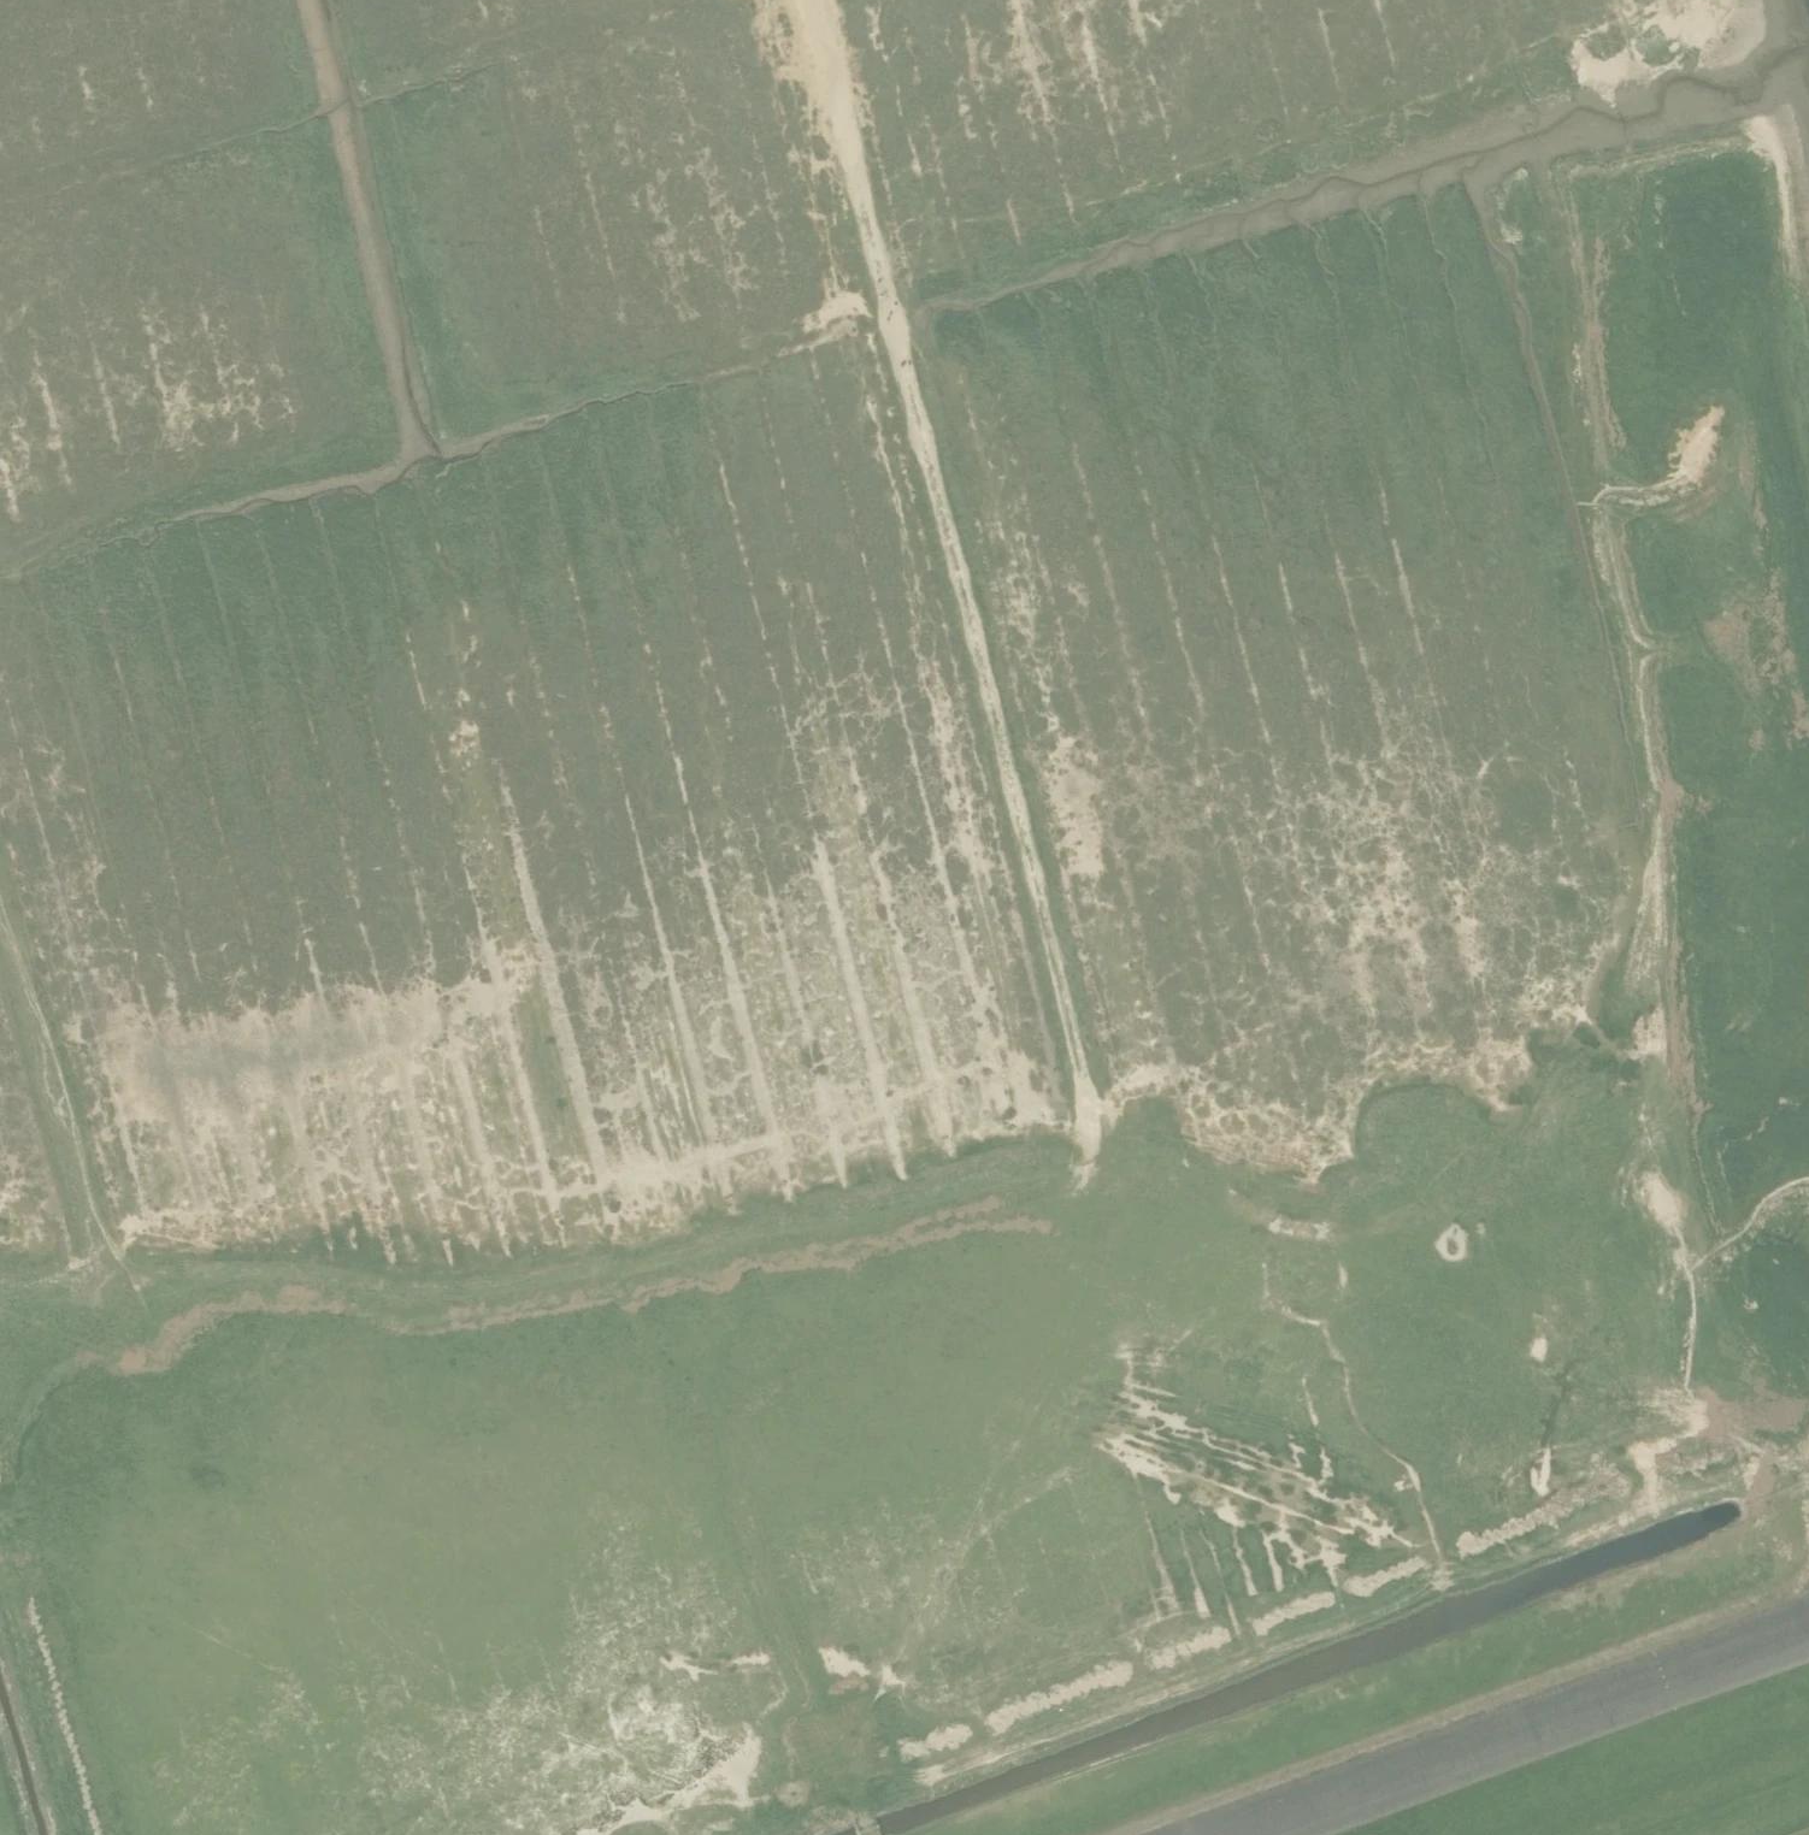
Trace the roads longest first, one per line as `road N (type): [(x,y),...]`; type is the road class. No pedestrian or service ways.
road 1 (track): [(1310,1834),(1808,1654)]

